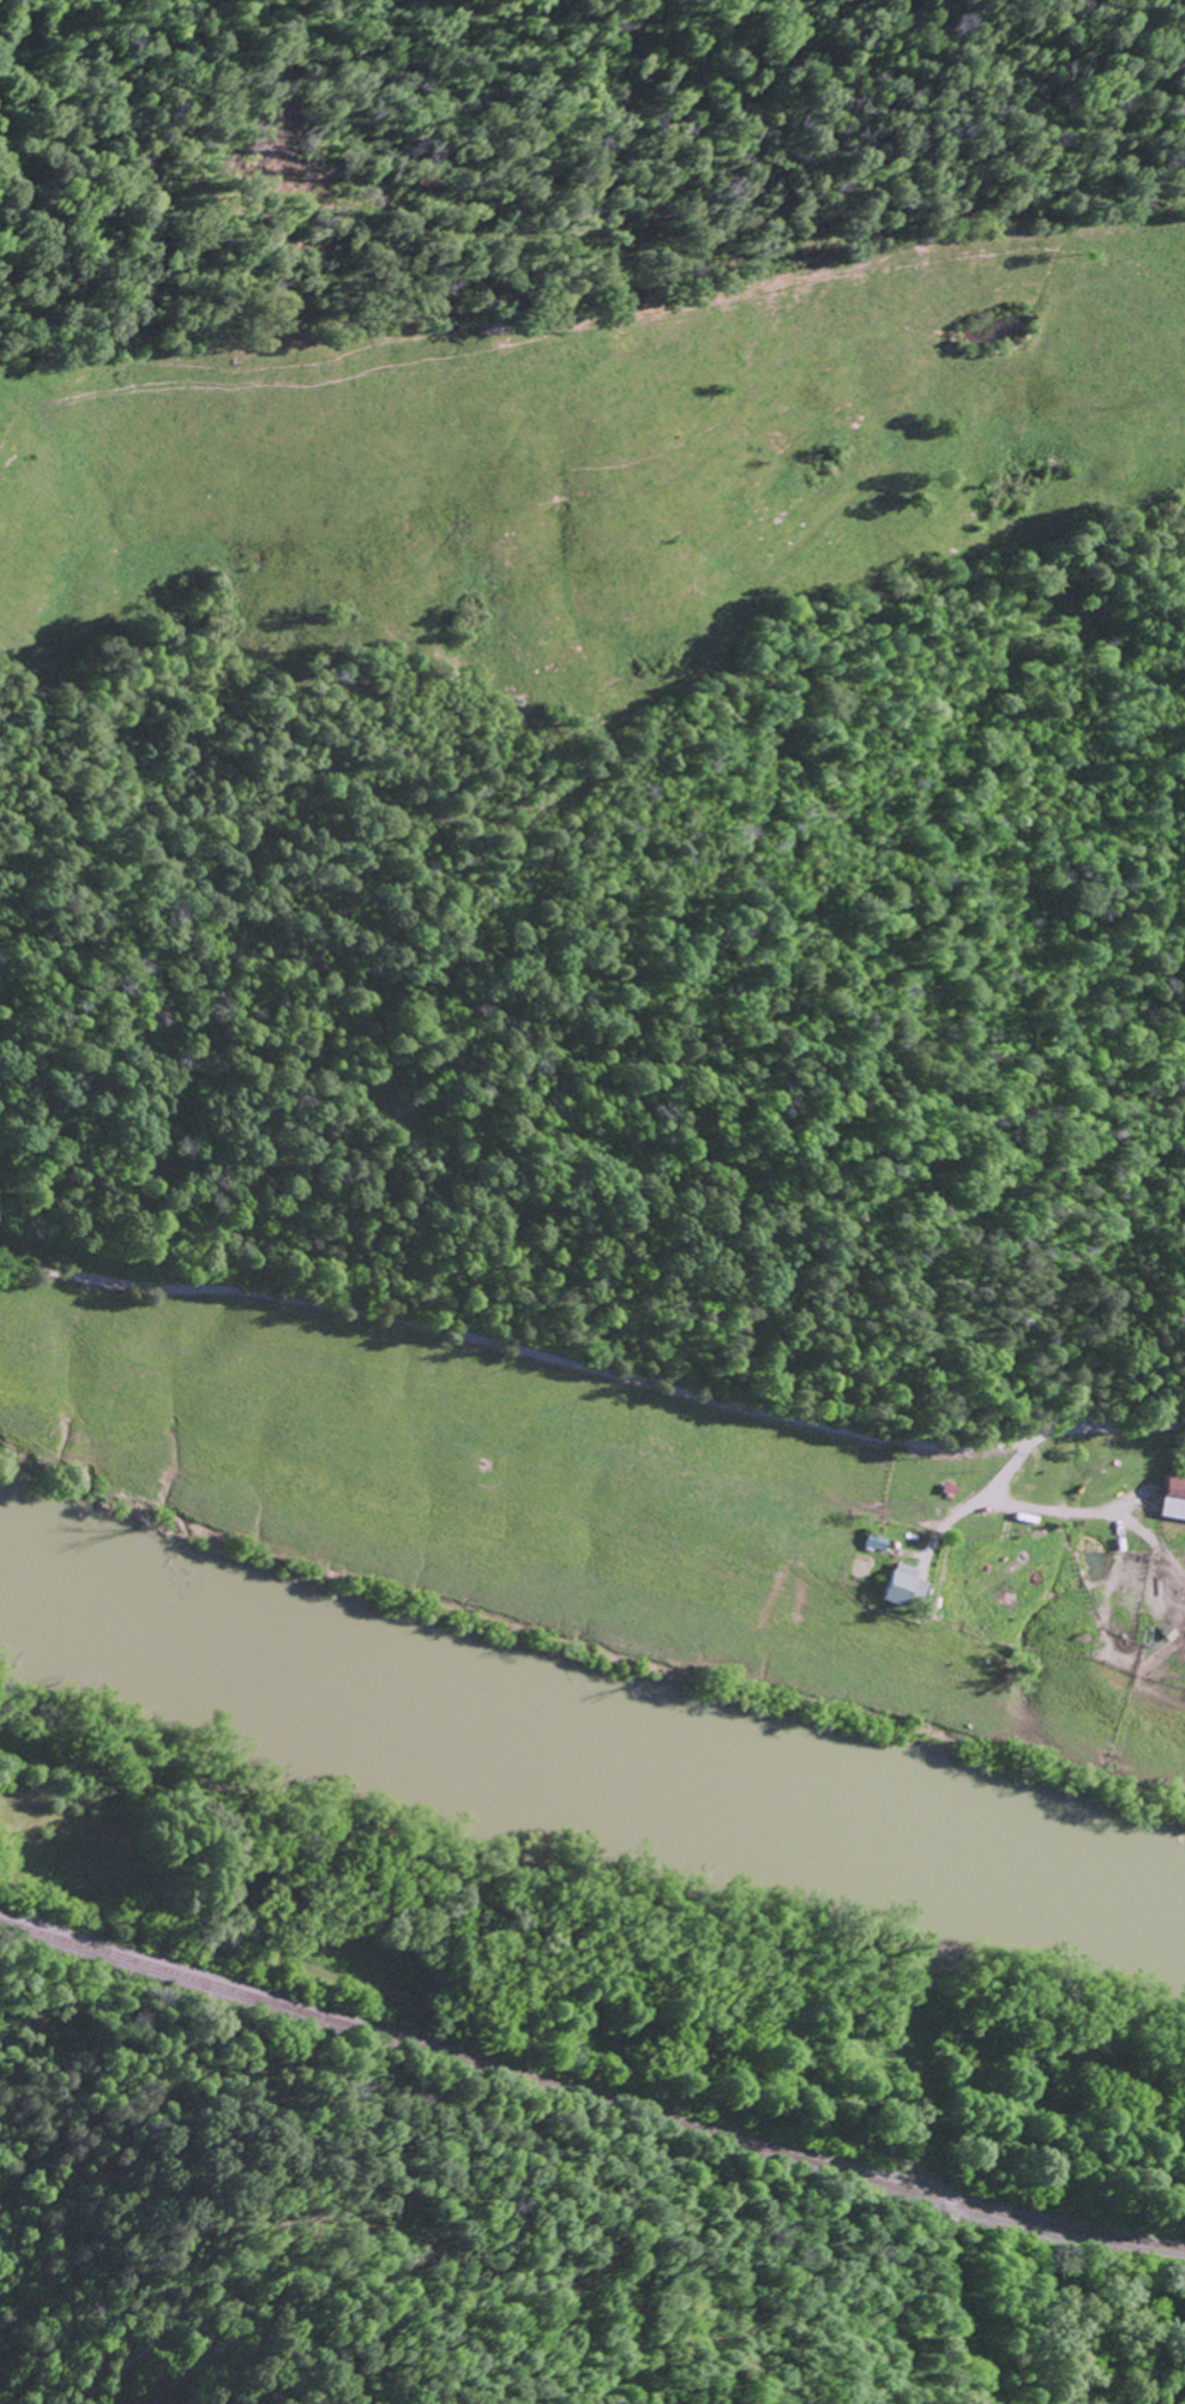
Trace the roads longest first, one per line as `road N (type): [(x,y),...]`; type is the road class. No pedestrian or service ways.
road 1 (residential): [(0,1259),(133,1285),(247,1282),(735,1407),(920,1444),(1184,1425)]
road 2 (residential): [(962,2403),(949,2199)]

